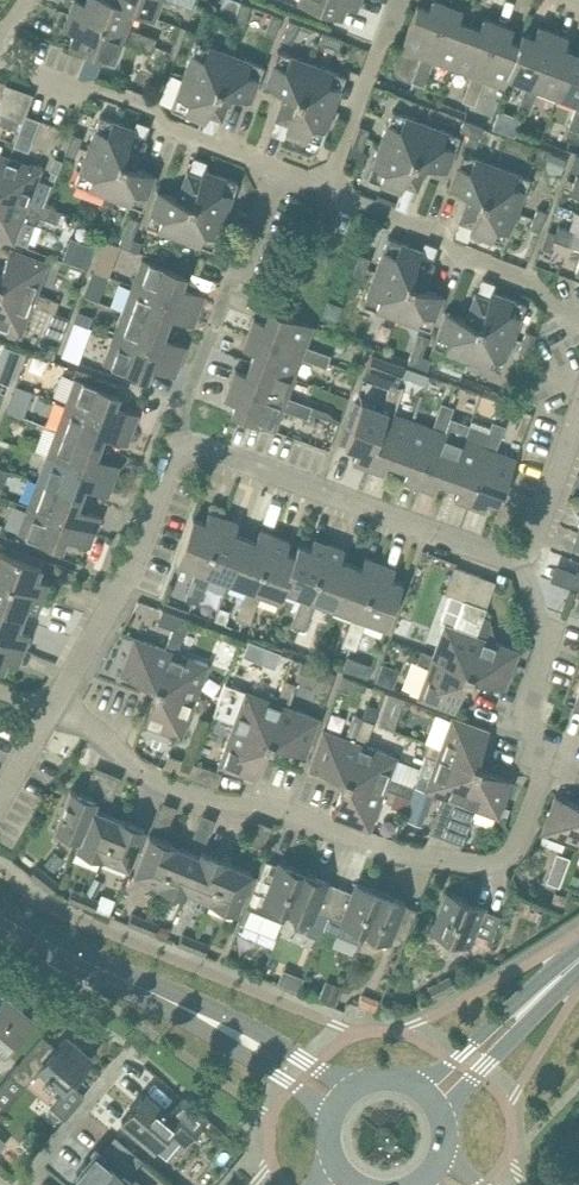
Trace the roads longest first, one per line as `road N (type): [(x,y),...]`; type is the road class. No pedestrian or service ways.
road 1 (residential): [(50,711),(90,725),(166,785),(285,812),(392,850),(499,859),(515,844),(539,774),(527,711),(546,650),(517,553)]
road 2 (residential): [(186,449),(211,451),(490,553),(517,553)]
road 3 (residential): [(278,170),(165,126),(151,106),(0,60)]
road 4 (residential): [(50,711),(126,582),(171,460),(186,449)]
road 5 (residential): [(186,449),(183,411),(278,170)]
road 6 (residential): [(578,316),(548,306),(530,280),(458,256),(440,234),(326,189)]
road 7 (unclassified): [(0,916),(214,1023)]
road 8 (residential): [(326,189),(399,0)]
road 9 (residential): [(126,1058),(20,1184)]
road 10 (unclassified): [(351,1093),(268,1043),(214,1023)]
road 11 (tertiary): [(436,1119),(535,1003)]
road 12 (tertiary): [(535,1003),(505,1013),(416,1094)]
road 13 (residential): [(517,553),(533,538),(578,417)]
road 14 (unclassified): [(214,1023),(334,1113)]

